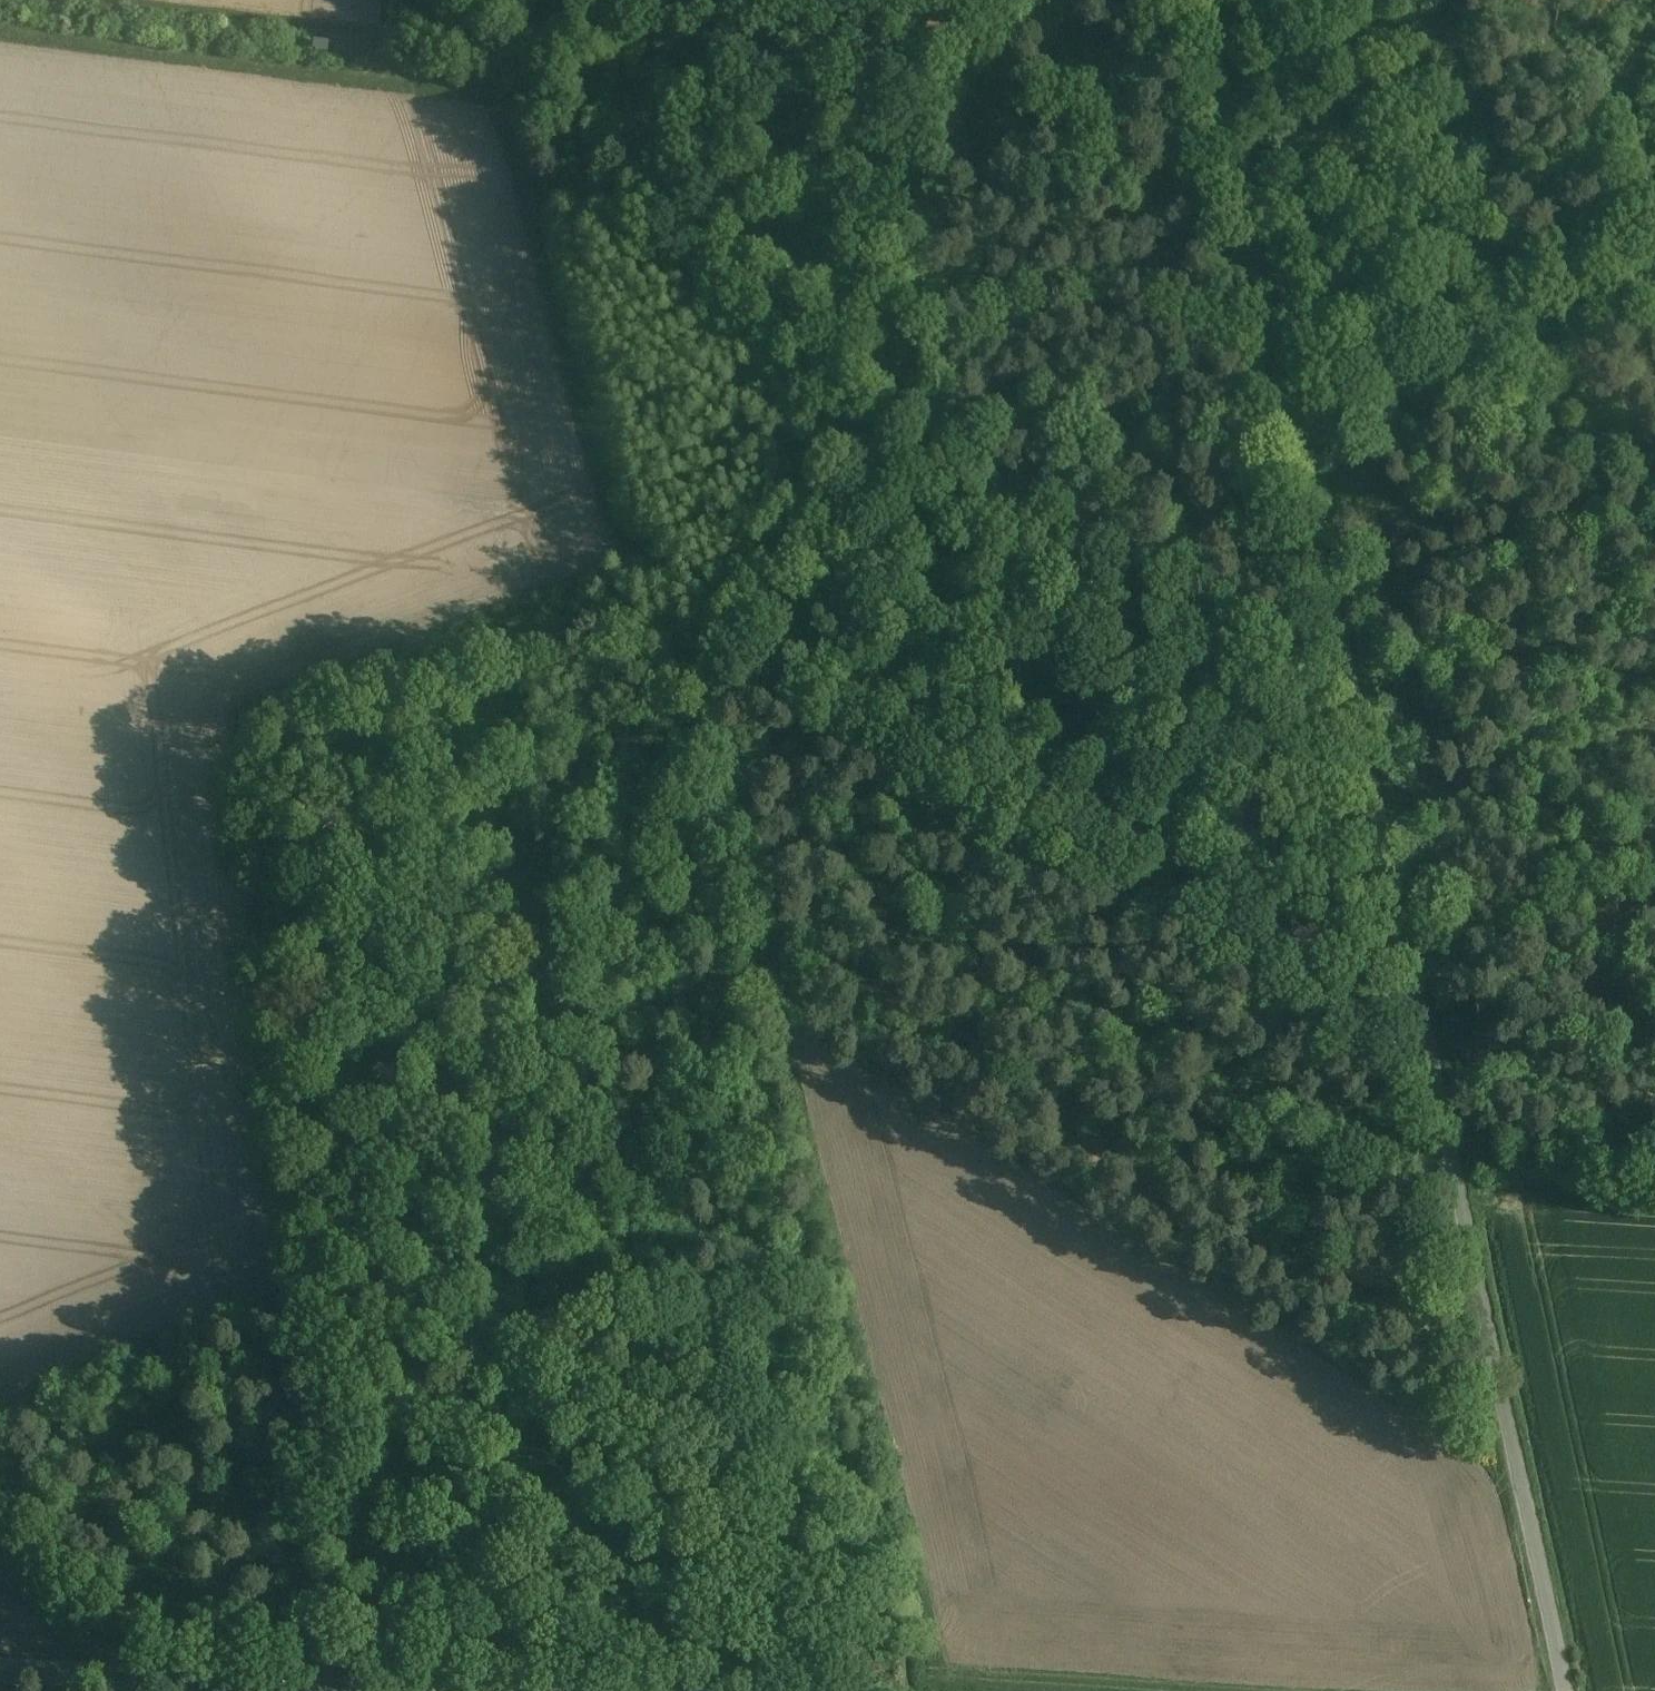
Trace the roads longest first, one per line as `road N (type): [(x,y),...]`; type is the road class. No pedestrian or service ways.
road 1 (unclassified): [(1567,1690),(1205,0)]
road 2 (tertiary): [(0,1678),(247,1690)]

